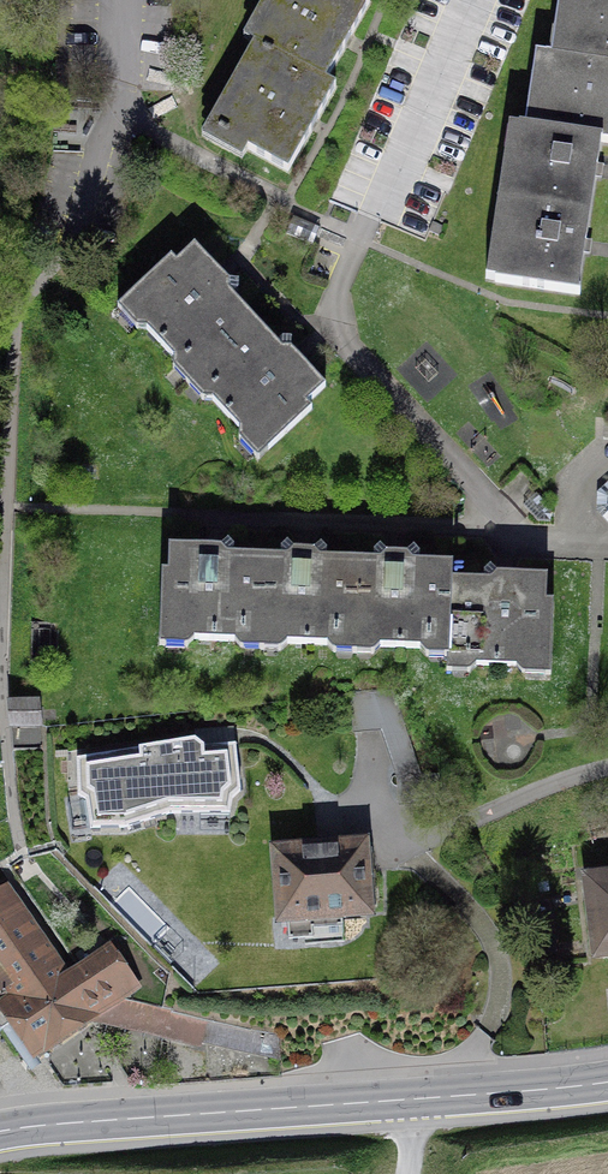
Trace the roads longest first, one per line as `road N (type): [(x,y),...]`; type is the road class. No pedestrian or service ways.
road 1 (residential): [(472,0),(390,191),(368,212),(335,300),(335,322),(345,351),(473,476),(493,521)]
road 2 (secondary): [(607,1082),(0,1132)]
road 3 (residential): [(493,521),(457,527),(222,518)]

